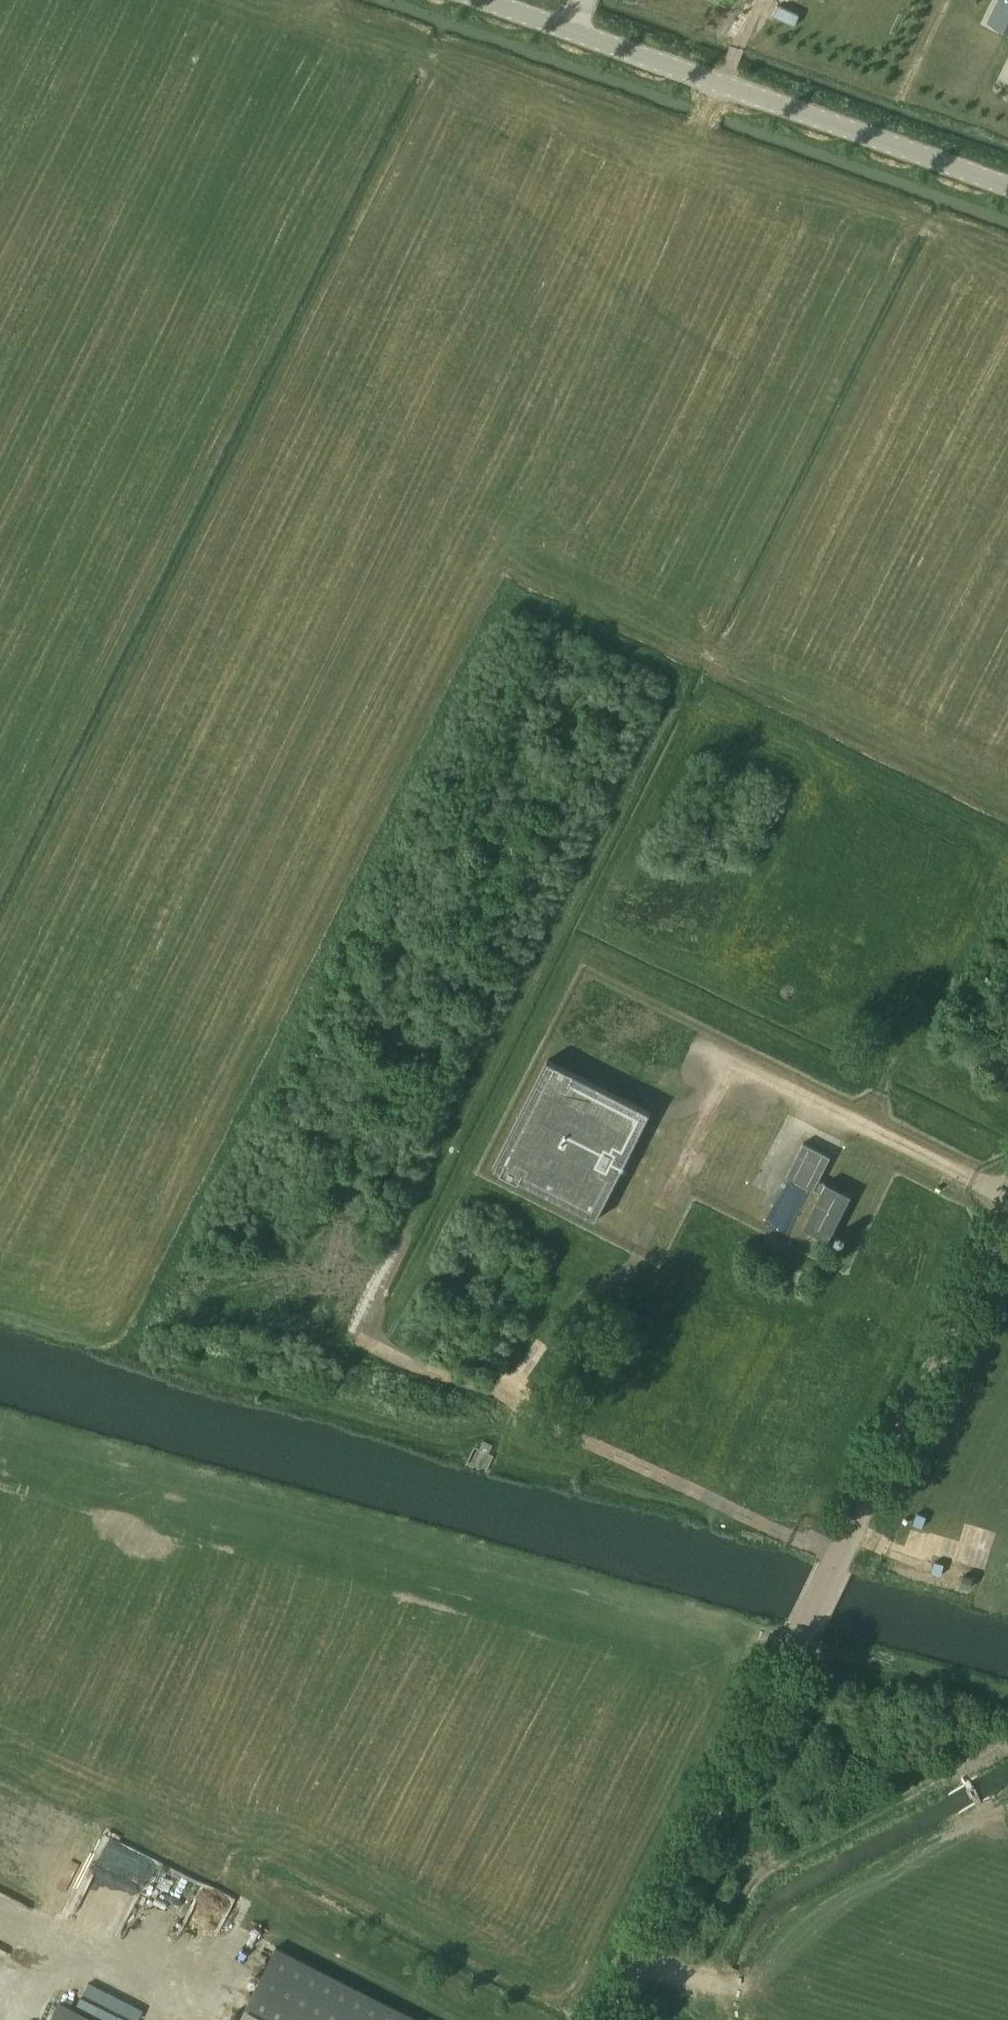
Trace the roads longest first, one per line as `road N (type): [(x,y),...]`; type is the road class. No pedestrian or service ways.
road 1 (unclassified): [(609,2019),(1007,1215)]
road 2 (unclassified): [(1007,186),(484,0)]

